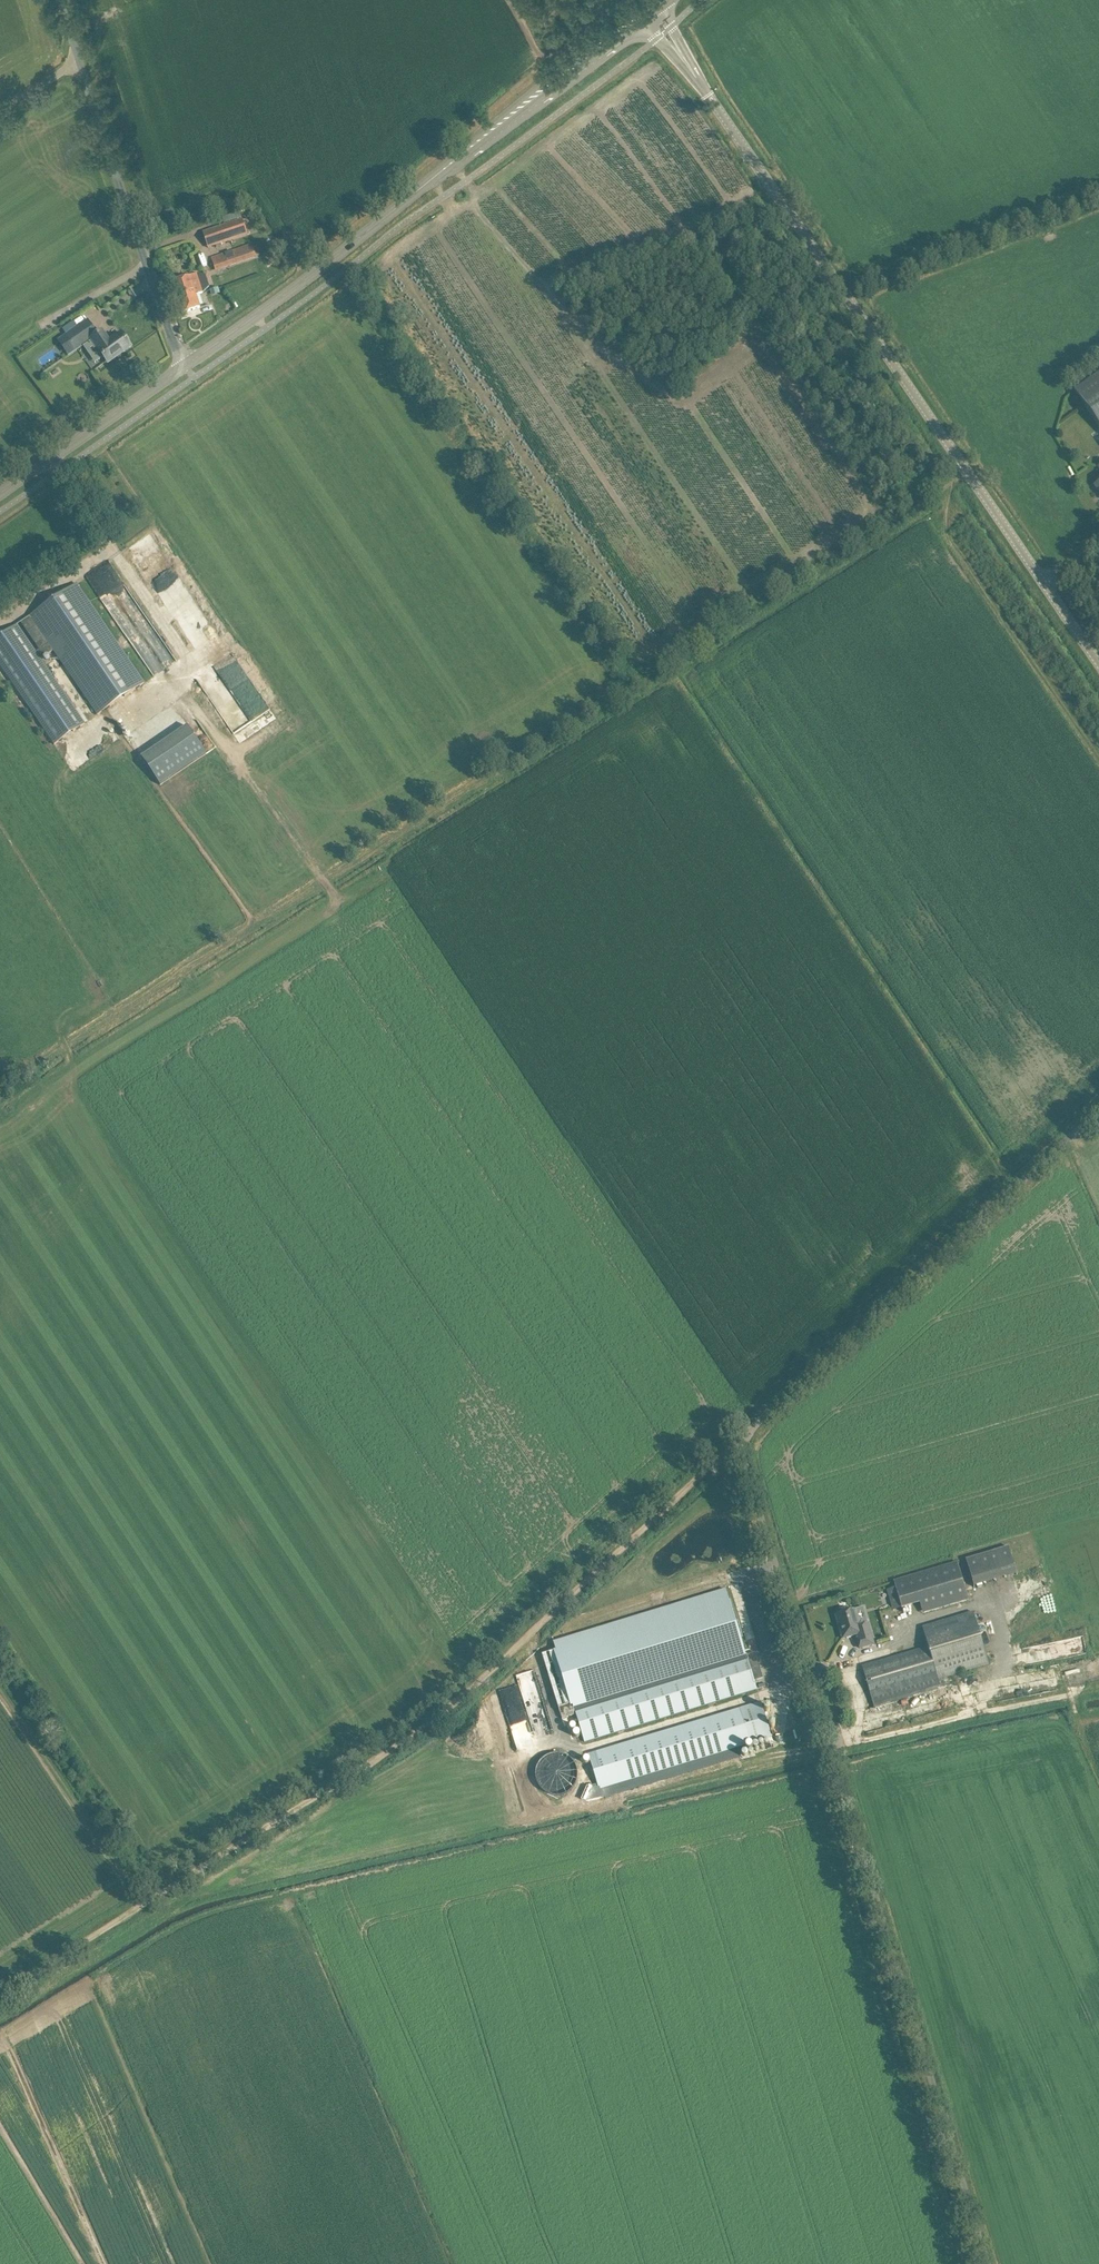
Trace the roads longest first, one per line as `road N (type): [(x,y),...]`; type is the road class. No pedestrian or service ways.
road 1 (unclassified): [(986,2263),(740,1448),(1098,1110)]
road 2 (track): [(0,1992),(458,1703),(740,1448)]
road 3 (unclassified): [(1098,670),(682,57)]
road 4 (tertiary): [(645,19),(183,367)]
road 5 (unclassified): [(183,367),(59,0)]
road 6 (tertiary): [(183,367),(0,493)]

